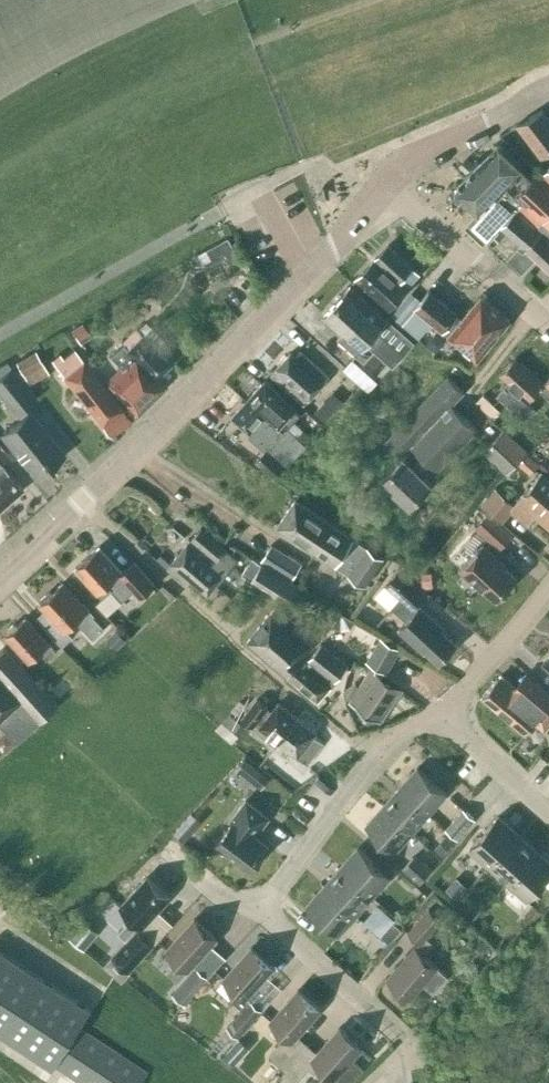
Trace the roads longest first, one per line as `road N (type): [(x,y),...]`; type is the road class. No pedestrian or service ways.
road 1 (residential): [(374,758),(82,499)]
road 2 (tertiary): [(82,499),(308,275)]
road 3 (residential): [(408,1062),(397,1026),(262,907)]
road 4 (unclassified): [(536,313),(389,180)]
road 5 (track): [(0,87),(176,0)]
road 6 (tertiary): [(389,180),(409,157),(548,86)]
road 7 (residential): [(262,907),(374,758)]
road 8 (residential): [(445,718),(548,587)]
road 9 (unclassified): [(221,211),(259,189),(308,275)]
road 10 (residential): [(548,806),(445,718)]
road 11 (tertiary): [(308,275),(389,180)]

